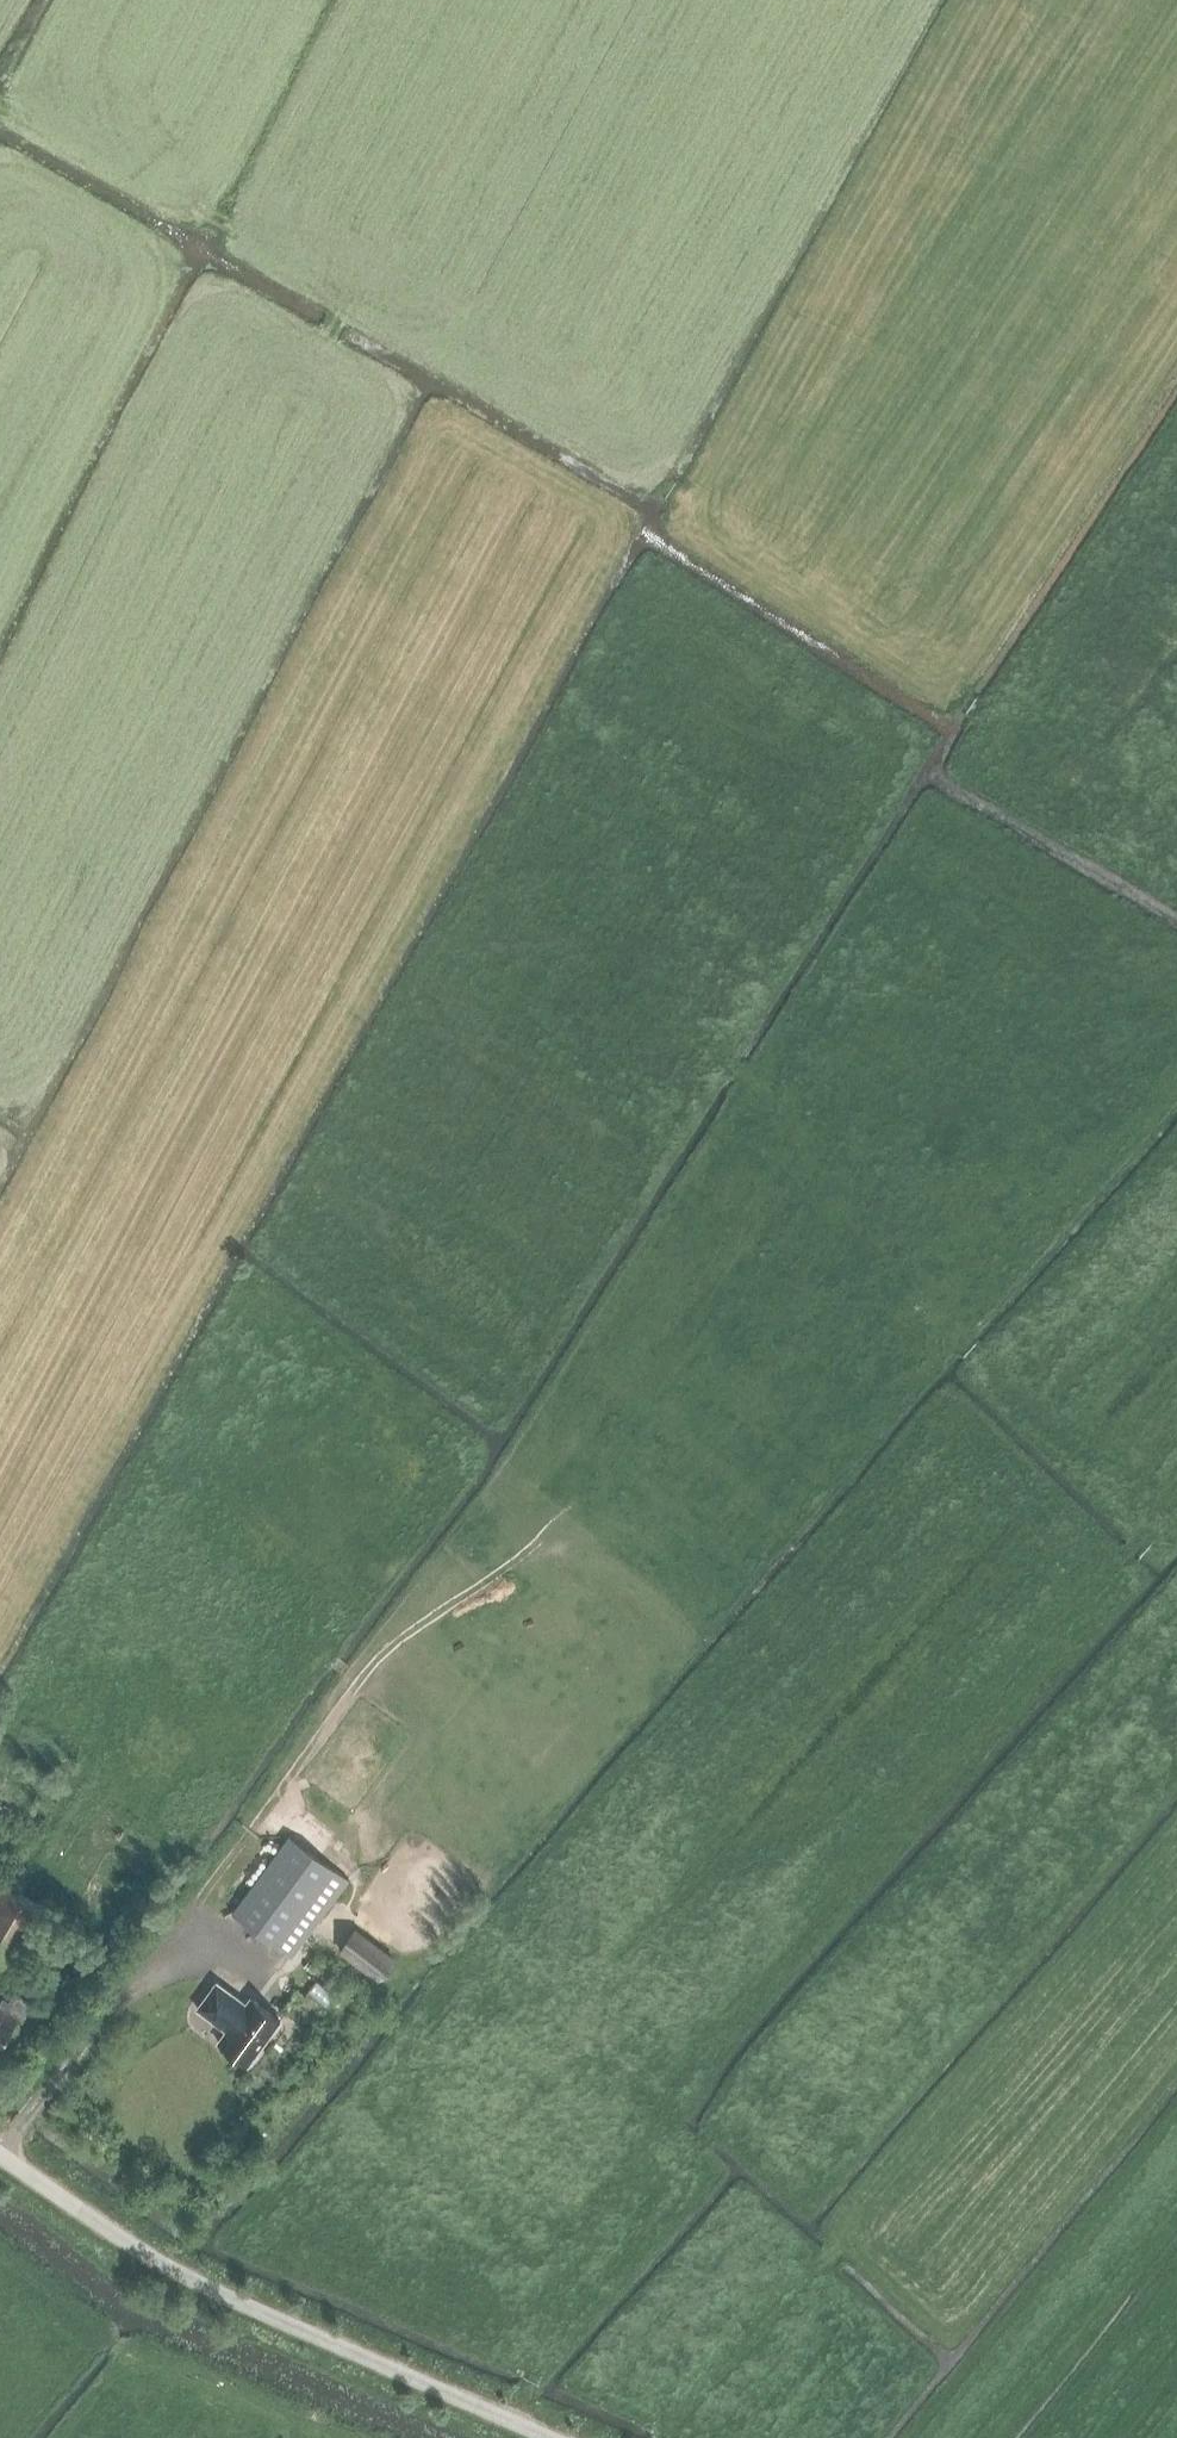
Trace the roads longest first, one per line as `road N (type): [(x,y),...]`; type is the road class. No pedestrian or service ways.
road 1 (unclassified): [(0,2154),(105,2227),(269,2319),(547,2437)]

